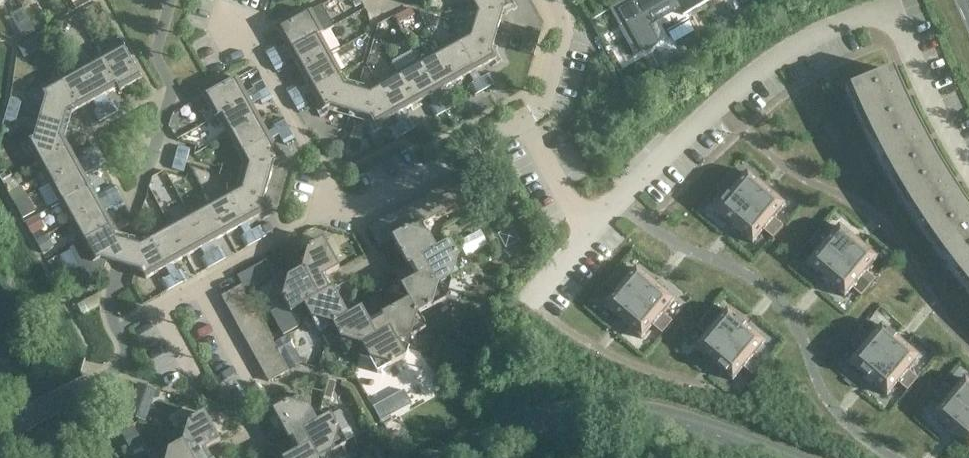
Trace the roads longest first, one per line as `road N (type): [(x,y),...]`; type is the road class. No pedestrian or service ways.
road 1 (residential): [(968,169),(902,37),(874,23),(850,25),(749,78),(596,224),(577,207)]
road 2 (residential): [(523,127),(371,204),(339,205)]
road 3 (residential): [(339,205),(257,59)]
road 4 (residential): [(339,205),(198,286)]
road 5 (residential): [(556,0),(568,24),(545,106),(523,127)]

